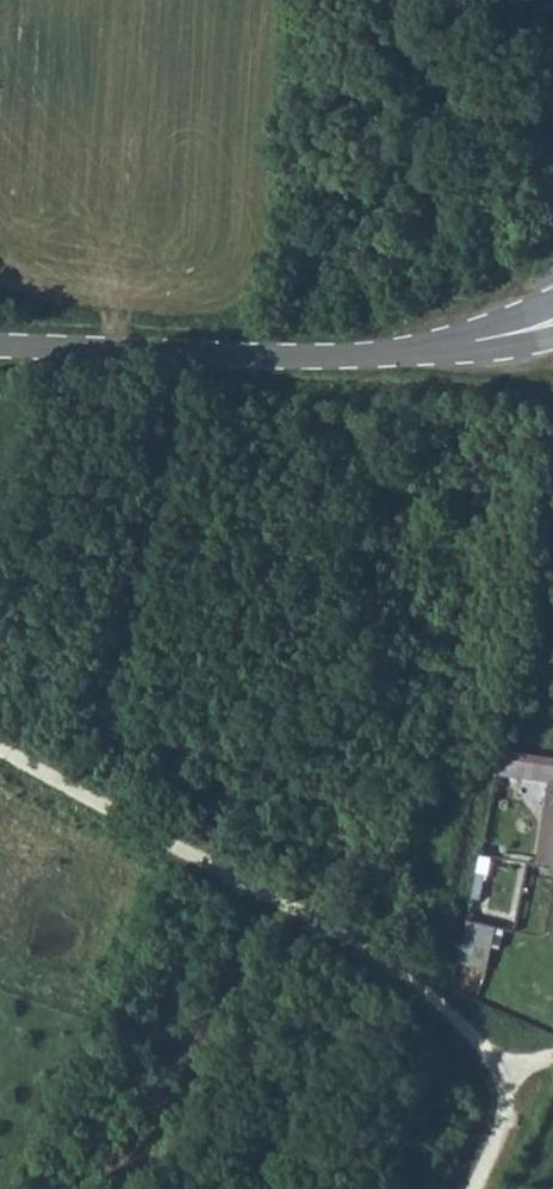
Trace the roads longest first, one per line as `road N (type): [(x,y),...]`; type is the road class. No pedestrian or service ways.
road 1 (unclassified): [(0,346),(311,356),(417,348)]
road 2 (unclassified): [(552,307),(417,348)]
road 3 (unclassified): [(417,348),(552,339)]

